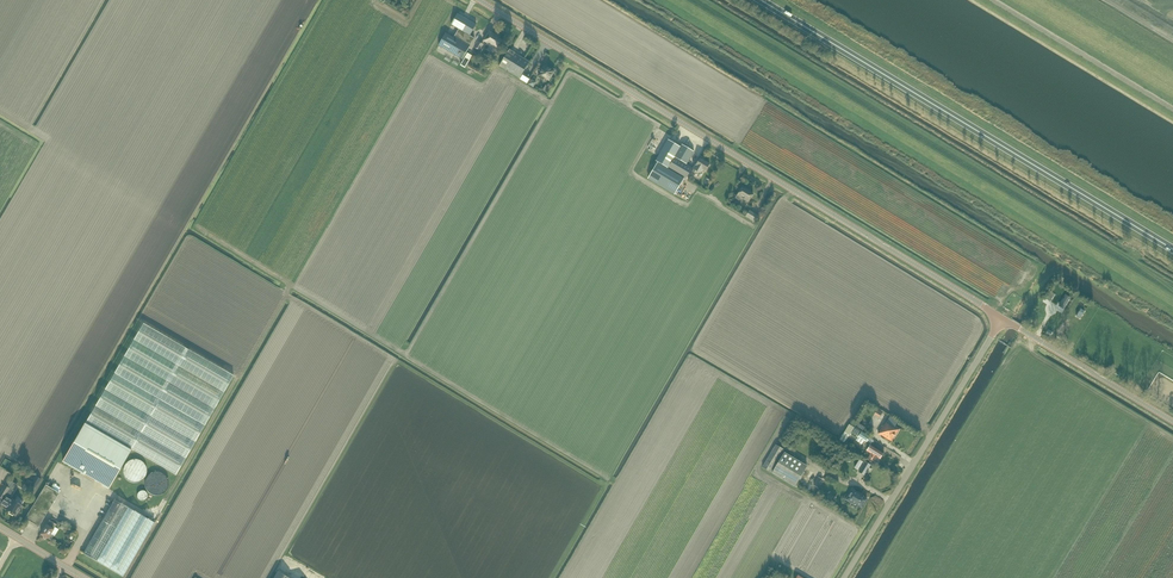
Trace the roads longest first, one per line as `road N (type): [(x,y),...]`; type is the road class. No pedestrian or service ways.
road 1 (unclassified): [(1002,318),(479,0)]
road 2 (primary): [(1172,249),(761,0)]
road 3 (unclassified): [(843,577),(1002,318)]
road 4 (unclassified): [(1172,421),(1002,318)]

